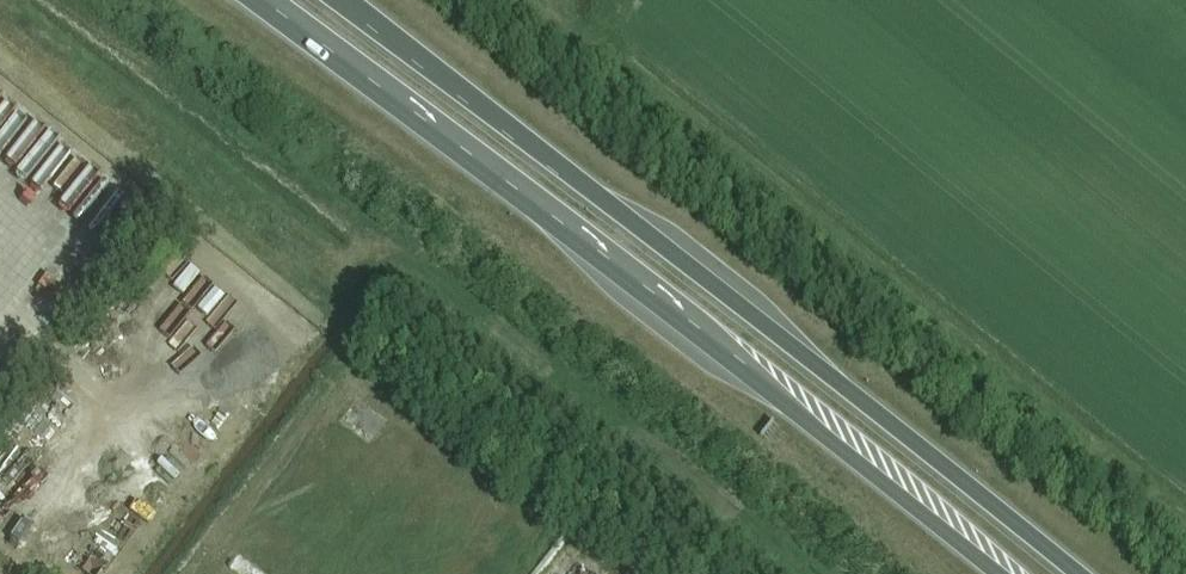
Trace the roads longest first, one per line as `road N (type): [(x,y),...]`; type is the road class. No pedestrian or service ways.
road 1 (trunk): [(260,0),(575,231),(884,429)]
road 2 (trunk): [(884,429),(541,143),(347,0)]
road 3 (trunk): [(1068,573),(884,429)]

